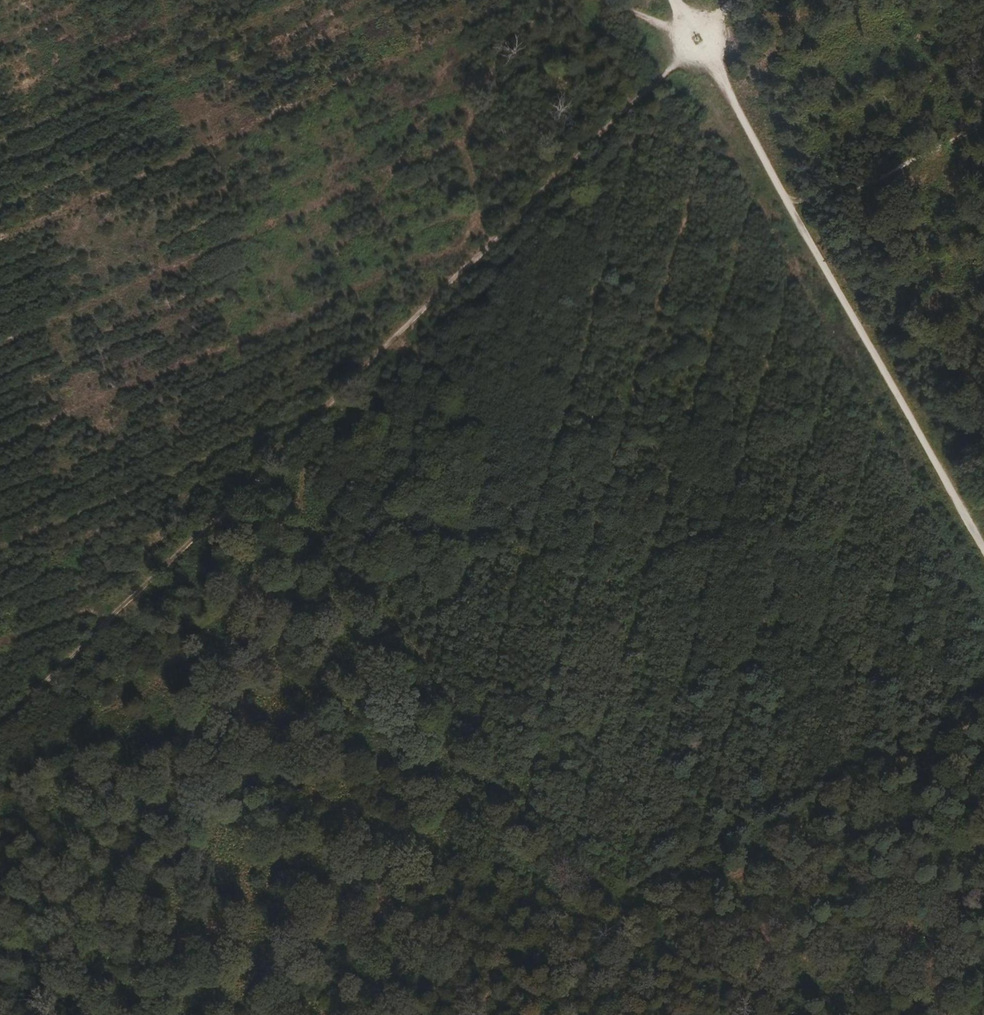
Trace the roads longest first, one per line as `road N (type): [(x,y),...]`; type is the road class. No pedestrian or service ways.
road 1 (track): [(697,41),(0,725)]
road 2 (track): [(674,0),(780,207),(983,552)]

